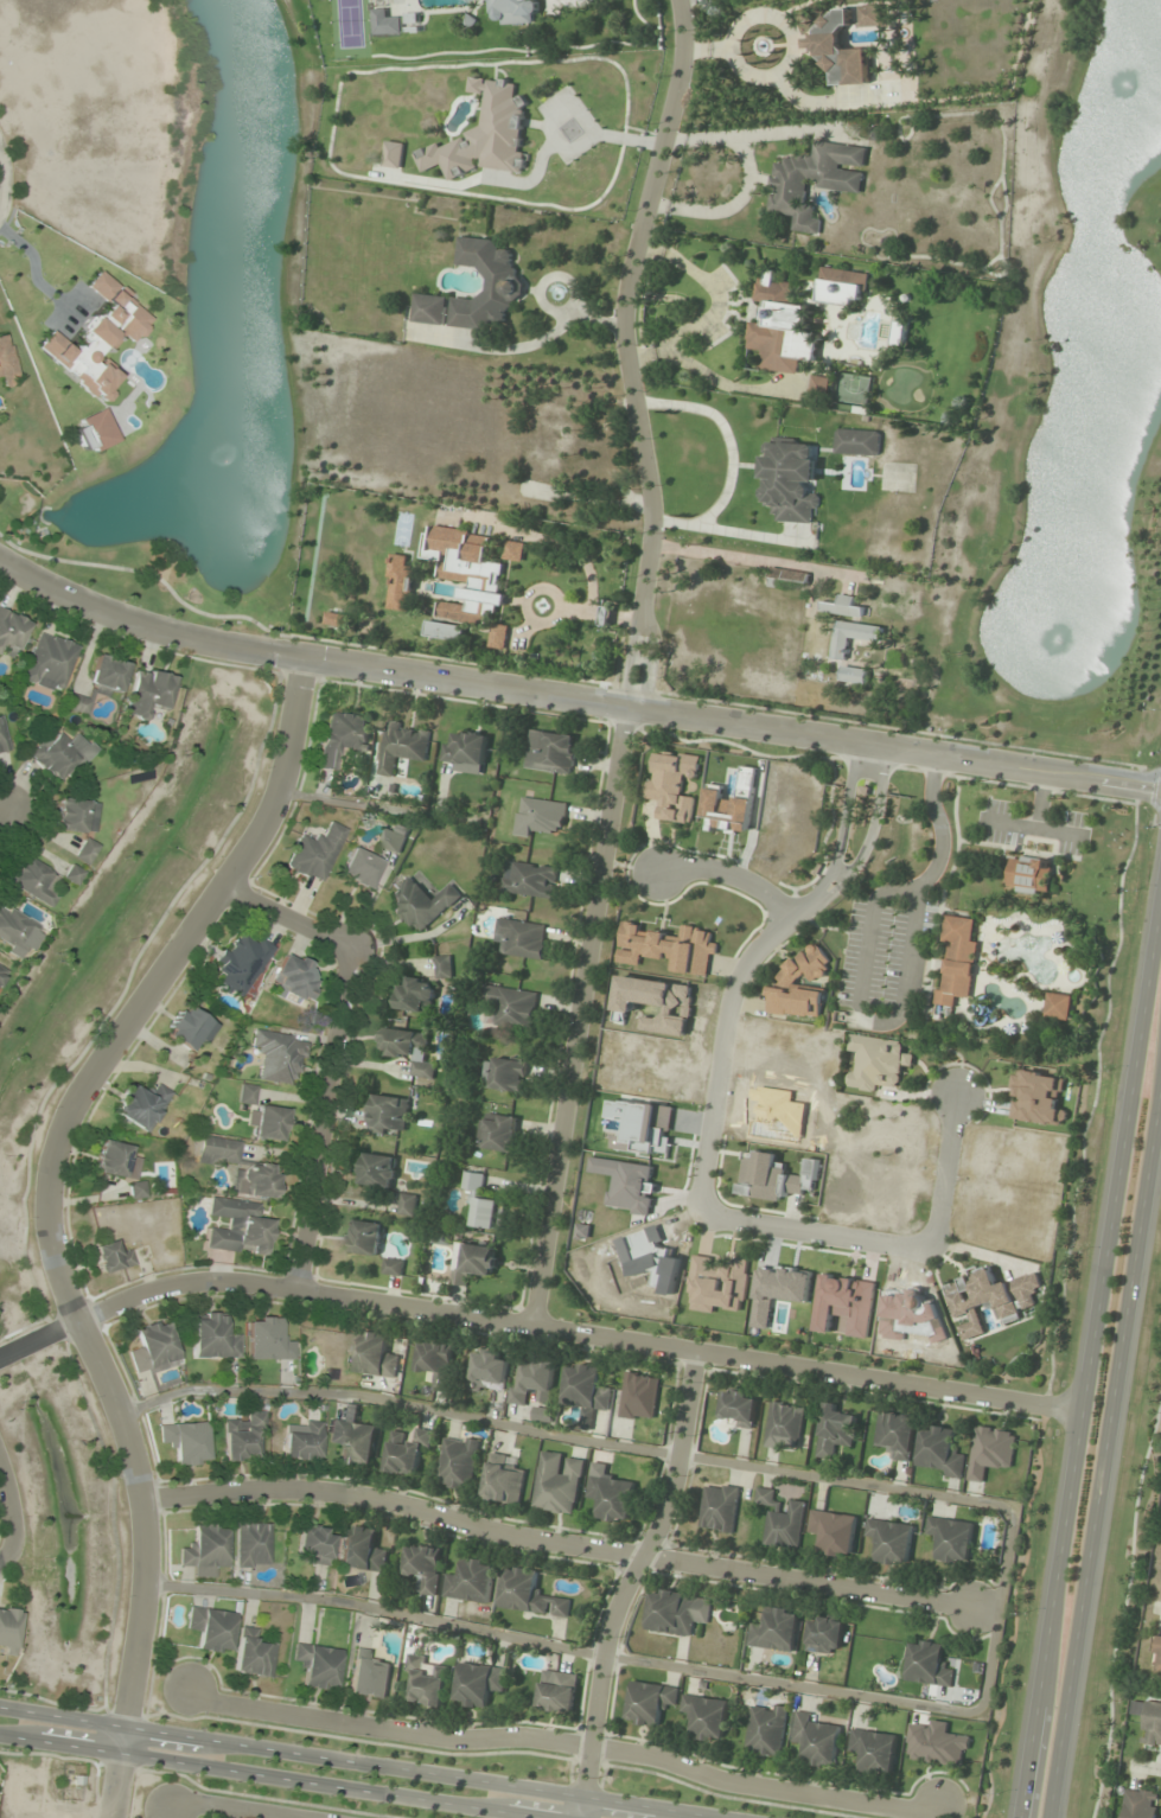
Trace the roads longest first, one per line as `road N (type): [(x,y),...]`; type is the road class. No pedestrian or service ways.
road 1 (residential): [(679,0),(687,32),(681,78),(624,289),(652,524),(645,597),(529,1328)]
road 2 (residential): [(304,658),(276,804),(76,1098),(52,1162),(52,1259),(125,1417),(145,1481),(151,1565),(111,1817)]
road 3 (tertiary): [(1160,790),(223,646),(153,632),(40,589),(0,561)]
road 4 (residential): [(0,1354),(143,1291),(254,1282),(1080,1411)]
road 5 (secondary): [(1160,872),(1018,1817)]
road 6 (residential): [(997,1610),(549,1542),(299,1488),(146,1500)]
road 7 (residential): [(936,1805),(902,1813),(733,1787),(634,1754),(517,1737),(458,1742),(213,1705),(187,1688)]
road 8 (secondary): [(1053,1817),(1160,1091)]
road 9 (tertiary): [(725,1817),(0,1706)]
road 10 (tertiary): [(0,1735),(533,1817)]
road 11 (residential): [(697,1208),(727,990),(751,943),(822,892),(848,851),(873,745)]
road 12 (residential): [(295,1289),(351,949),(218,889)]
road 13 (residential): [(695,1353),(669,1500),(605,1642),(578,1817)]
road 14 (residential): [(932,1245),(697,1208)]
road 15 (residential): [(955,1097),(932,1245)]
road 16 (residential): [(655,872),(684,865),(719,872),(755,887),(782,920)]
road 17 (residential): [(171,1811),(198,1804),(292,1817)]

